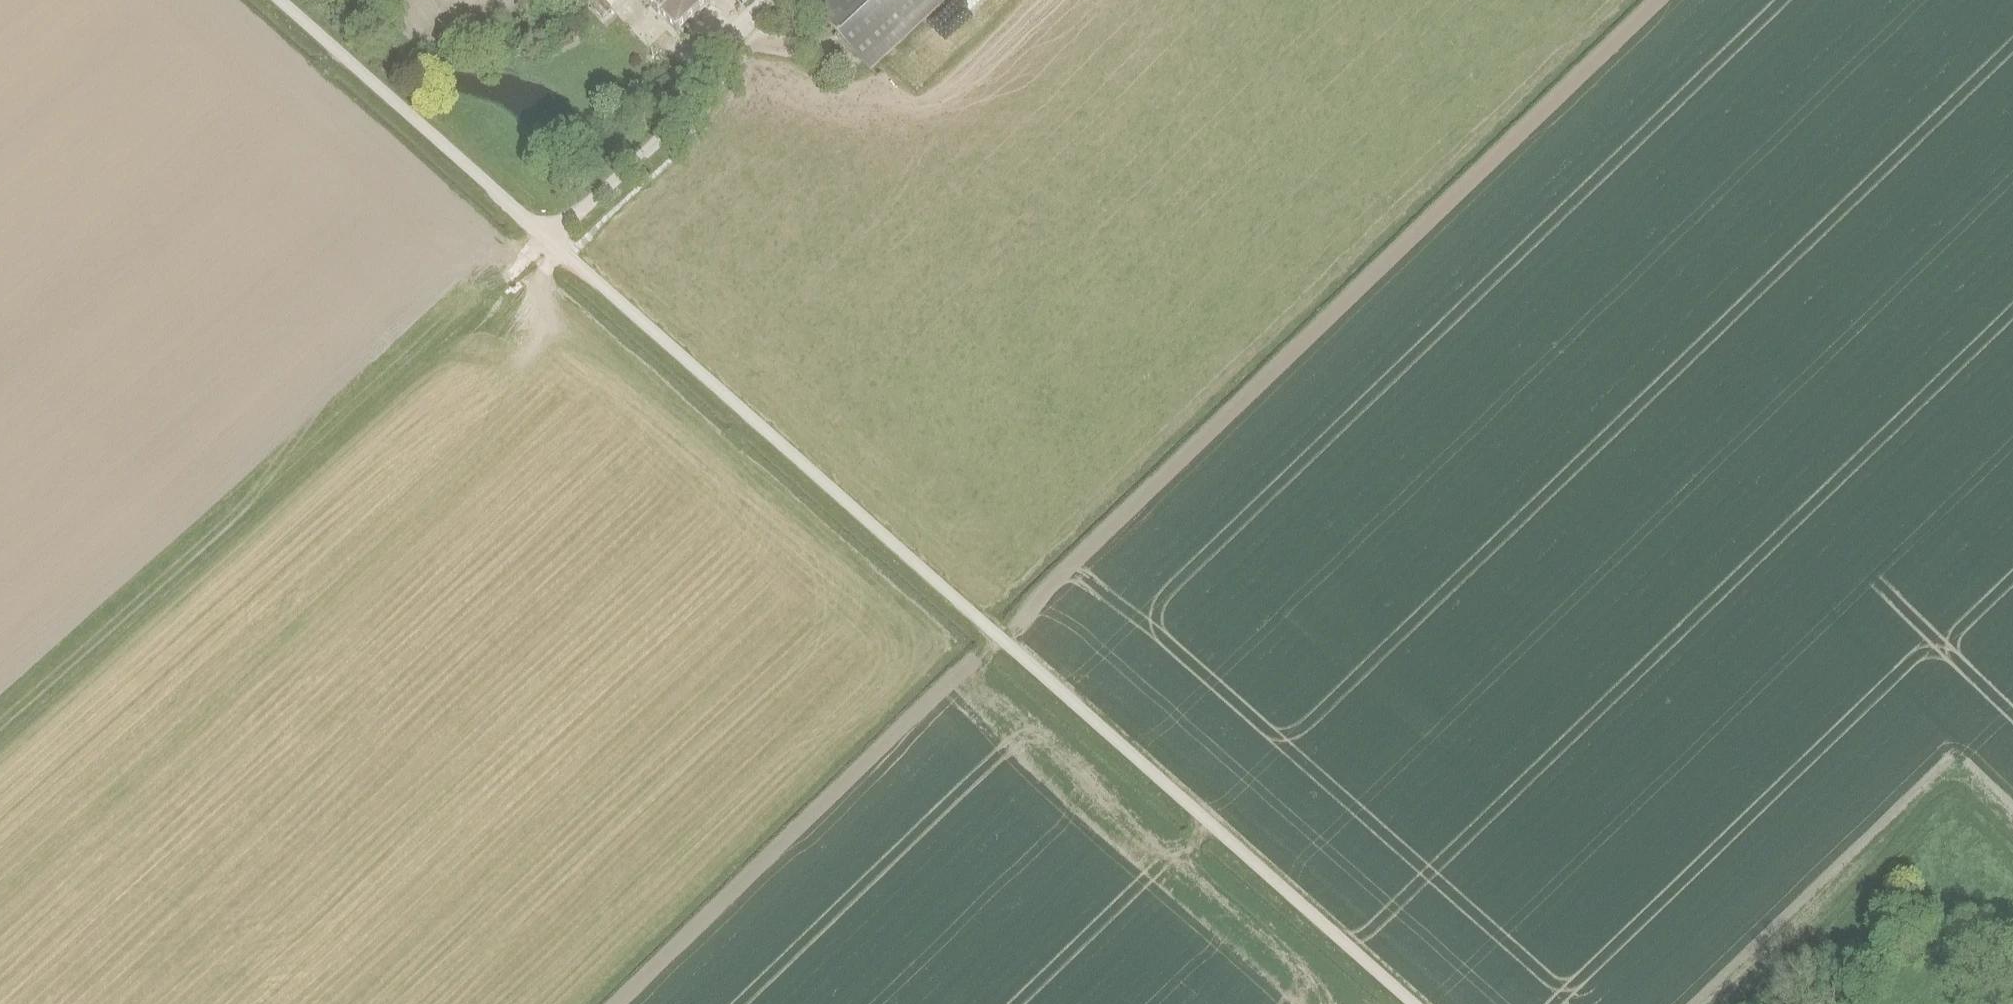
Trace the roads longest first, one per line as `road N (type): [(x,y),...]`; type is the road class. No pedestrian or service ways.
road 1 (unclassified): [(1412,1003),(279,0)]

